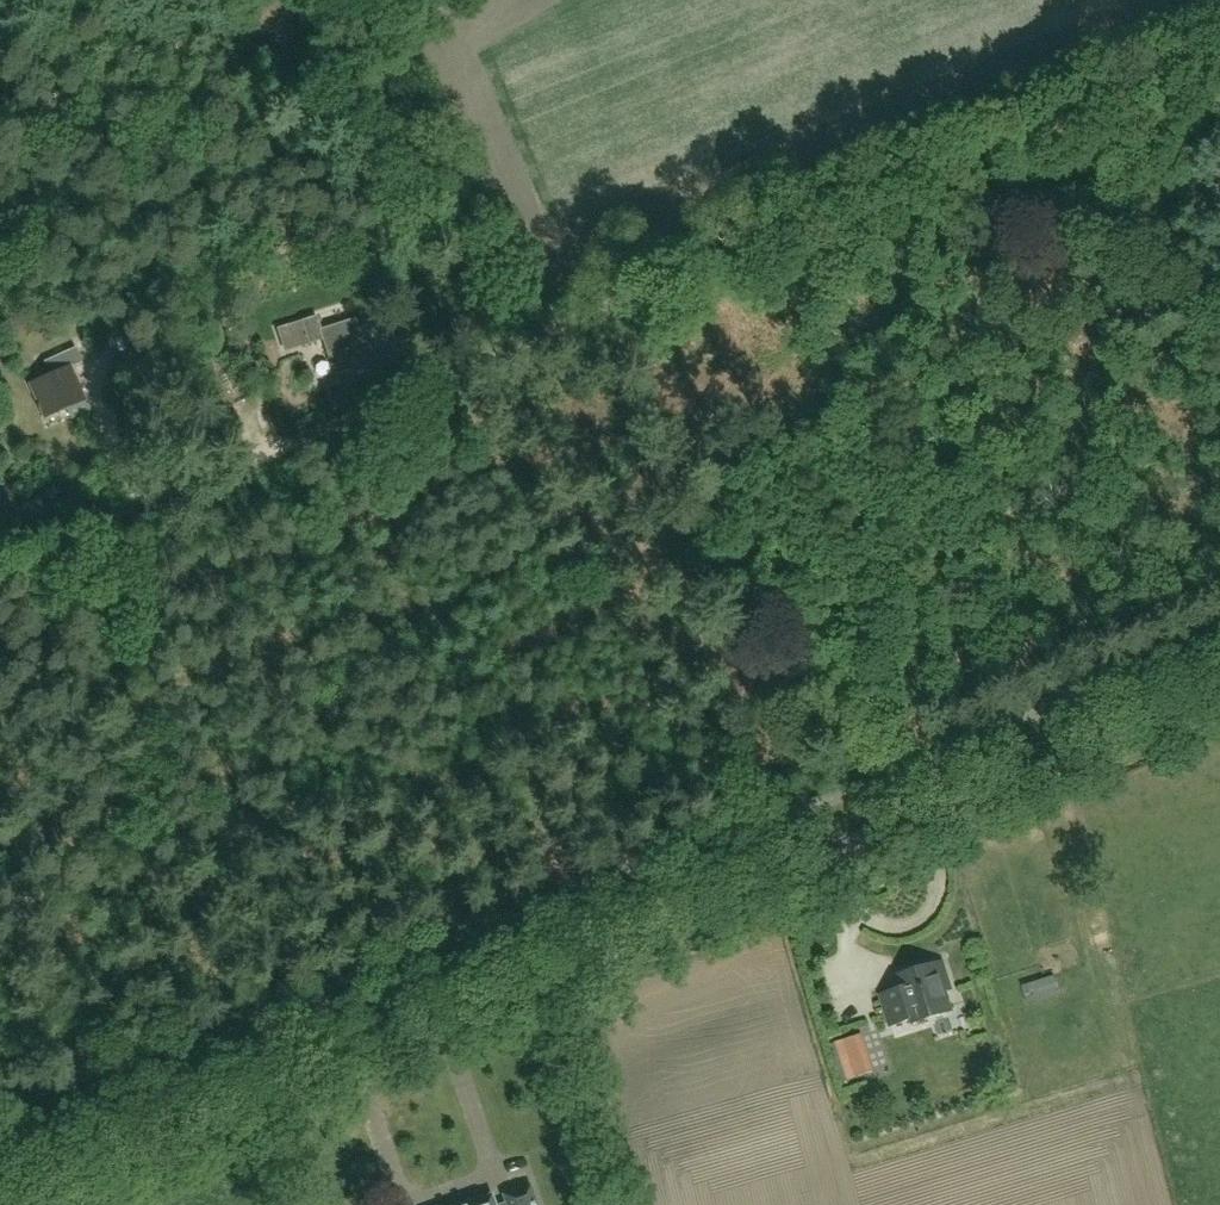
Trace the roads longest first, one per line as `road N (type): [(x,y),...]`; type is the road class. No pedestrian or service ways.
road 1 (tertiary): [(0,1201),(1219,698)]
road 2 (track): [(465,365),(1219,62)]
road 3 (track): [(430,379),(0,550)]

